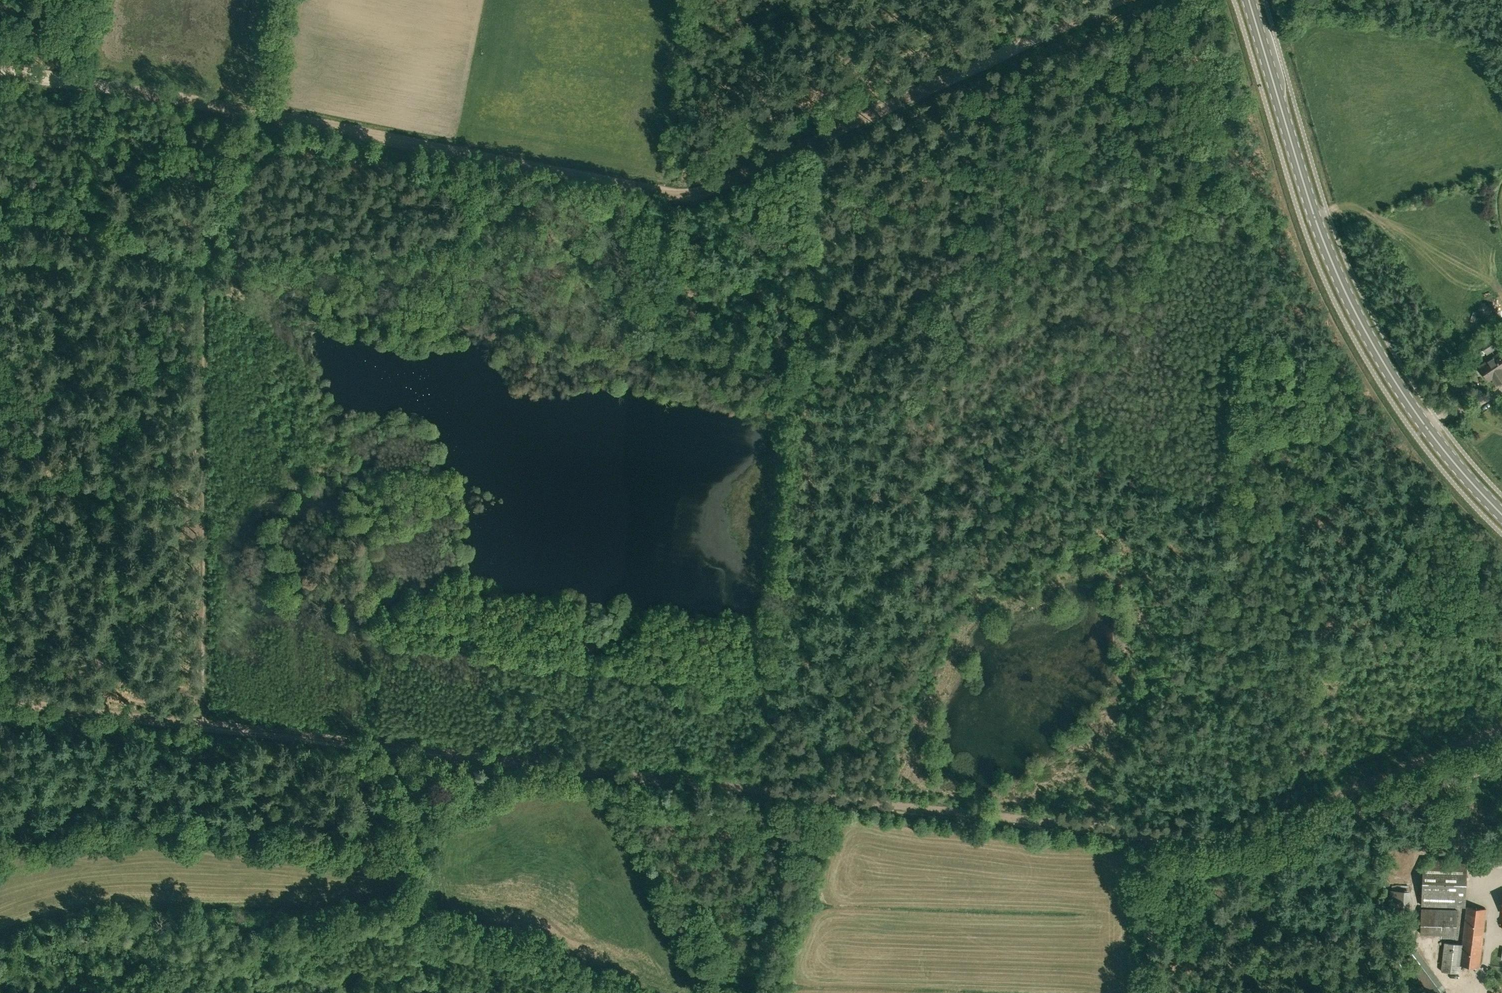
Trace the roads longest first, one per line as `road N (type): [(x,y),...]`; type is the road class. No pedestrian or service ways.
road 1 (track): [(234,102),(680,180),(816,128)]
road 2 (secondary): [(1251,0),(1310,202),(1354,308),(1428,431),(1501,515)]
road 3 (track): [(201,725),(580,769)]
road 4 (track): [(1150,834),(1247,831),(1501,729)]
road 5 (track): [(830,799),(1150,834)]
road 6 (track): [(580,769),(830,799)]
road 7 (track): [(0,61),(234,102)]
road 8 (track): [(816,128),(1011,43)]
road 9 (track): [(0,700),(201,725)]

